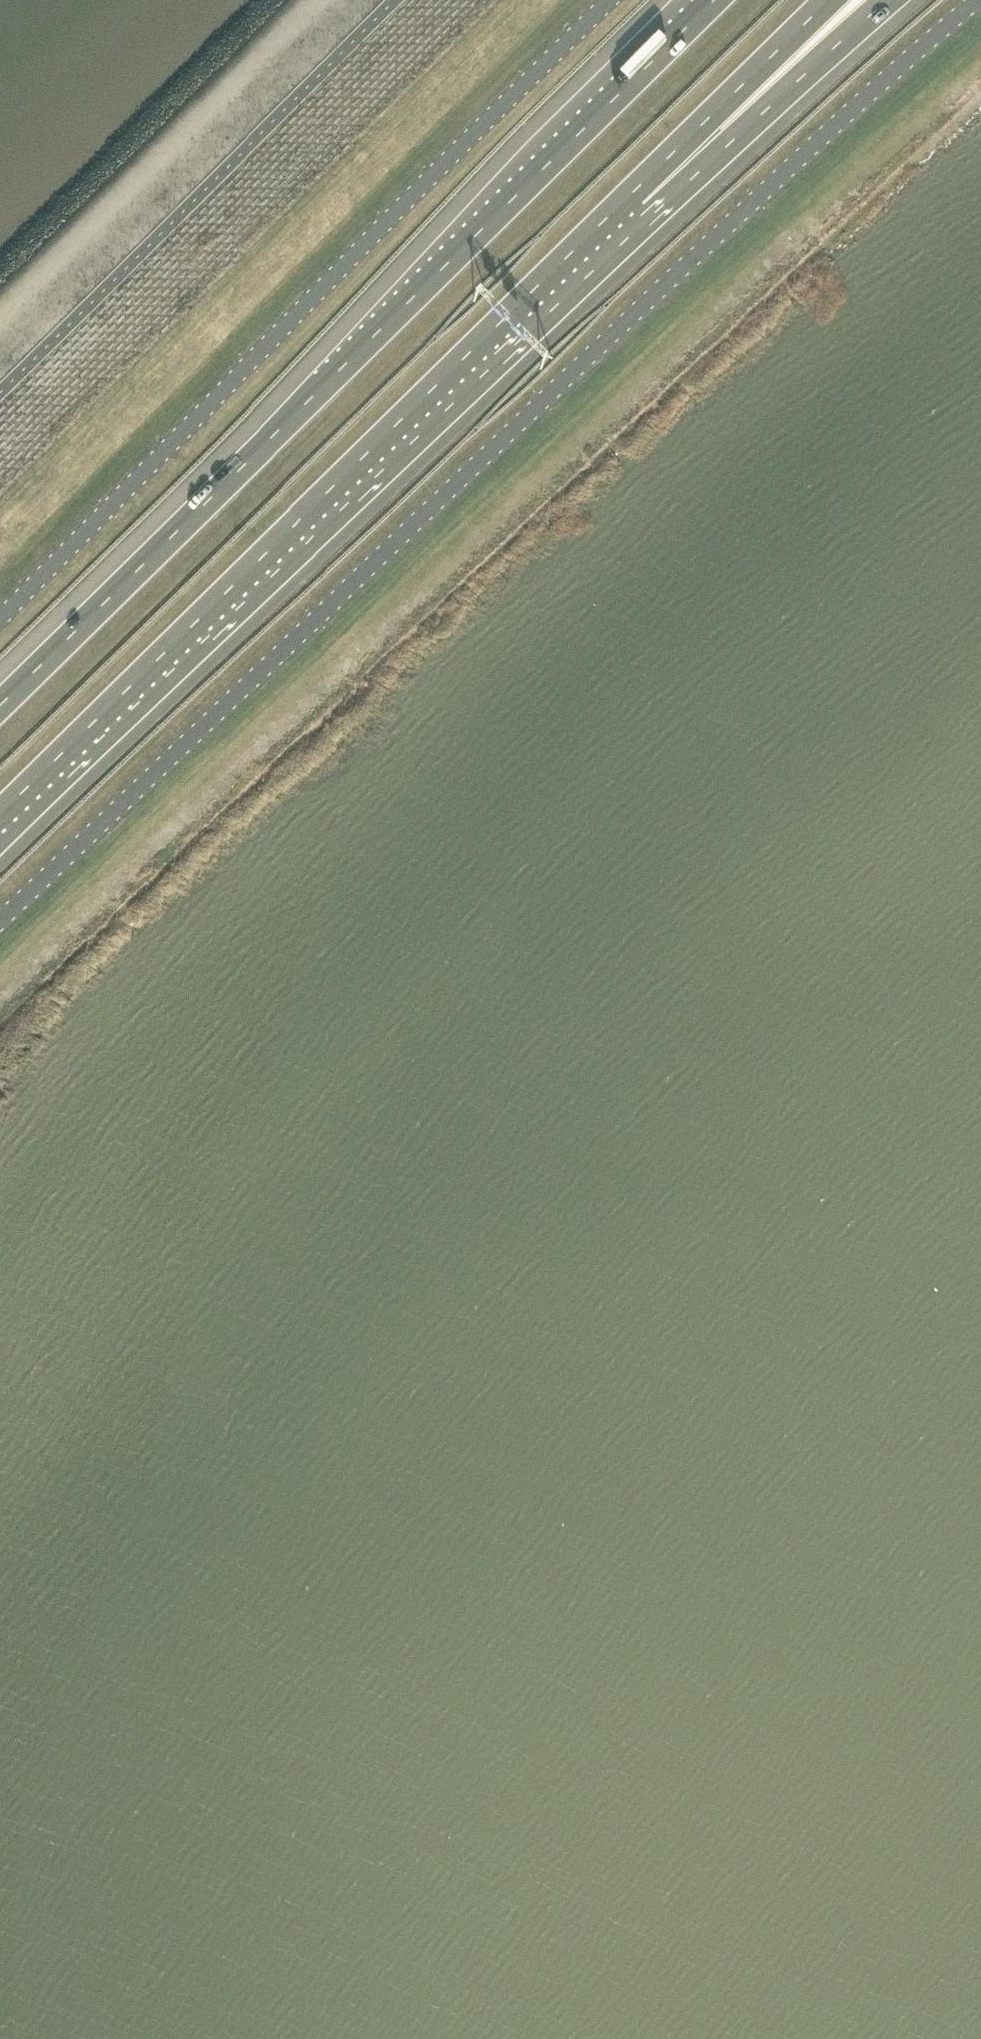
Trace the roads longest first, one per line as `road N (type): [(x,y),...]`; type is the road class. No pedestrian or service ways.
road 1 (unclassified): [(0,920),(651,295),(977,0)]
road 2 (motorway): [(715,0),(0,706)]
road 3 (motorway): [(0,817),(634,193)]
road 4 (unclassified): [(0,610),(613,0)]
road 5 (motorway): [(634,193),(885,0)]
road 6 (motorway): [(634,193),(829,0)]

